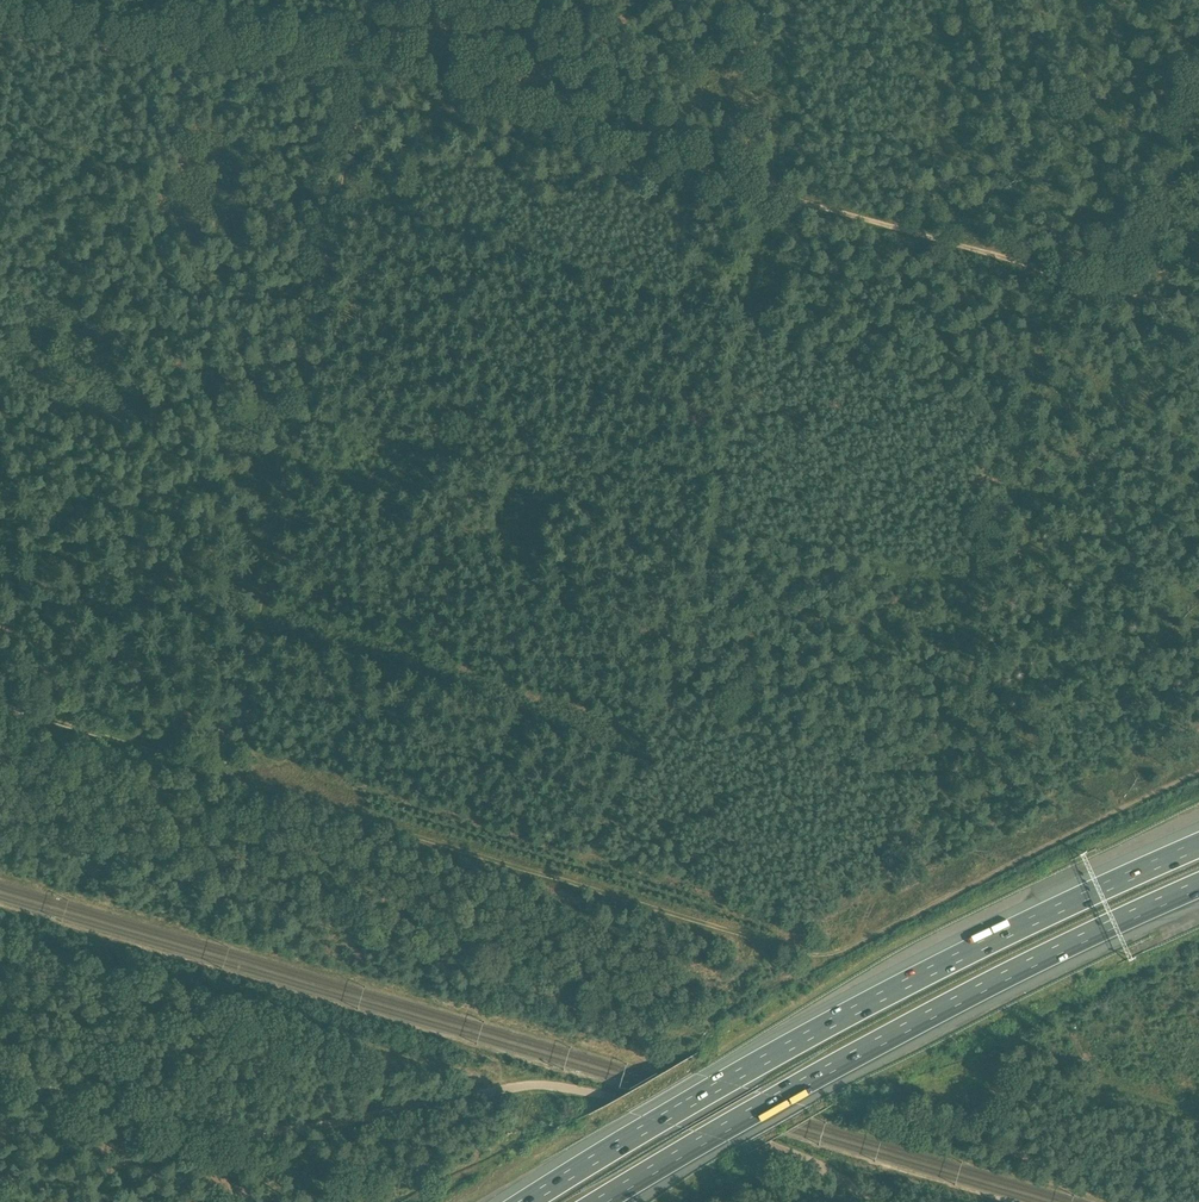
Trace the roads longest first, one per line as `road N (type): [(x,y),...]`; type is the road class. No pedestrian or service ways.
road 1 (track): [(0,22),(372,62),(796,200),(1198,313)]
road 2 (track): [(0,702),(799,953),(847,949)]
road 3 (track): [(223,775),(371,0)]
road 4 (motorway): [(1198,842),(860,1008),(526,1201)]
road 5 (track): [(1051,272),(949,761),(847,949)]
road 6 (motorway): [(601,1201),(995,981),(1198,886)]
road 7 (track): [(881,1201),(733,1133),(545,1084),(246,1133)]
road 8 (track): [(0,936),(474,1074),(500,1090)]
road 9 (track): [(847,949),(1198,774)]
road 10 (track): [(246,1133),(194,1128),(0,1077)]
road 11 (track): [(1198,1124),(998,1065)]

